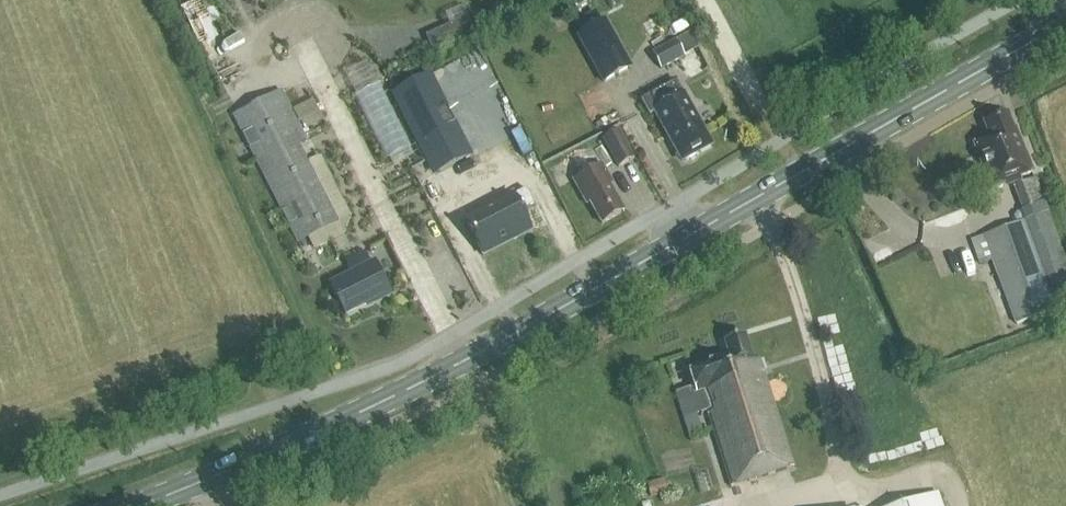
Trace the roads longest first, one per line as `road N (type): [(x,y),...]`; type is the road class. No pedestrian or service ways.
road 1 (secondary): [(138,505),(272,457),(470,359),(1065,22)]

